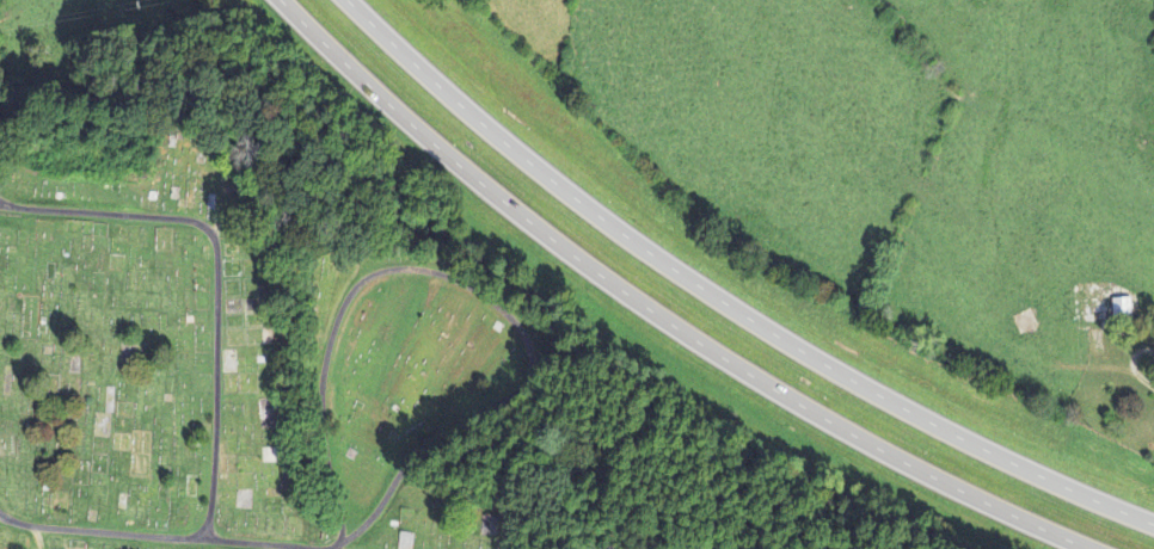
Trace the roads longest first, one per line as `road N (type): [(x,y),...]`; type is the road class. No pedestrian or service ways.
road 1 (trunk): [(280,0),(405,121),(570,249),(750,375),(981,498),(1097,548)]
road 2 (trunk): [(1153,525),(1002,459),(774,334),(595,212),(348,0)]

